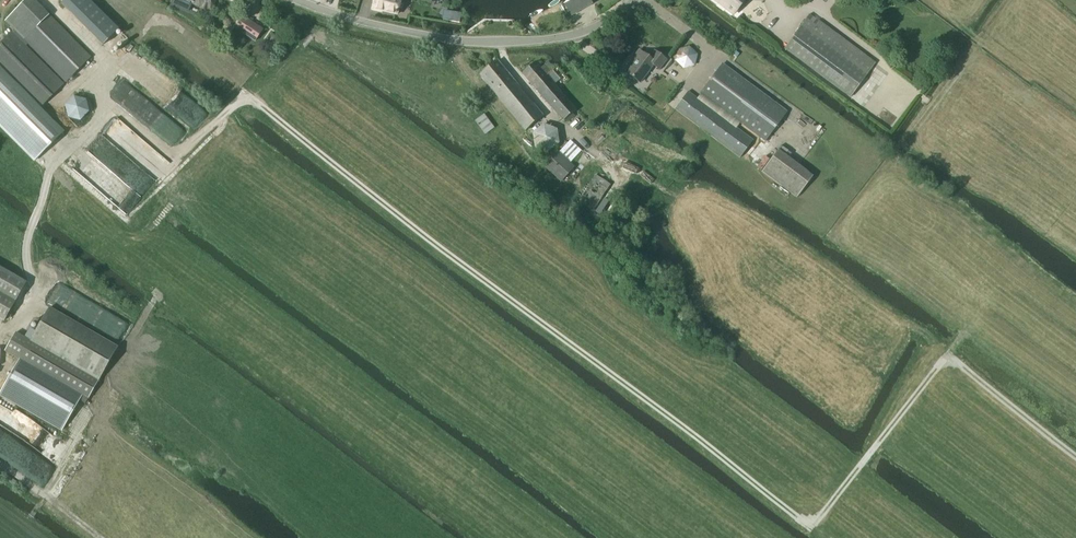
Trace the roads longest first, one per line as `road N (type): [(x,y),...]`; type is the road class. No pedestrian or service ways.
road 1 (tertiary): [(291,0),(354,24),(466,44),(564,38),(638,0)]

